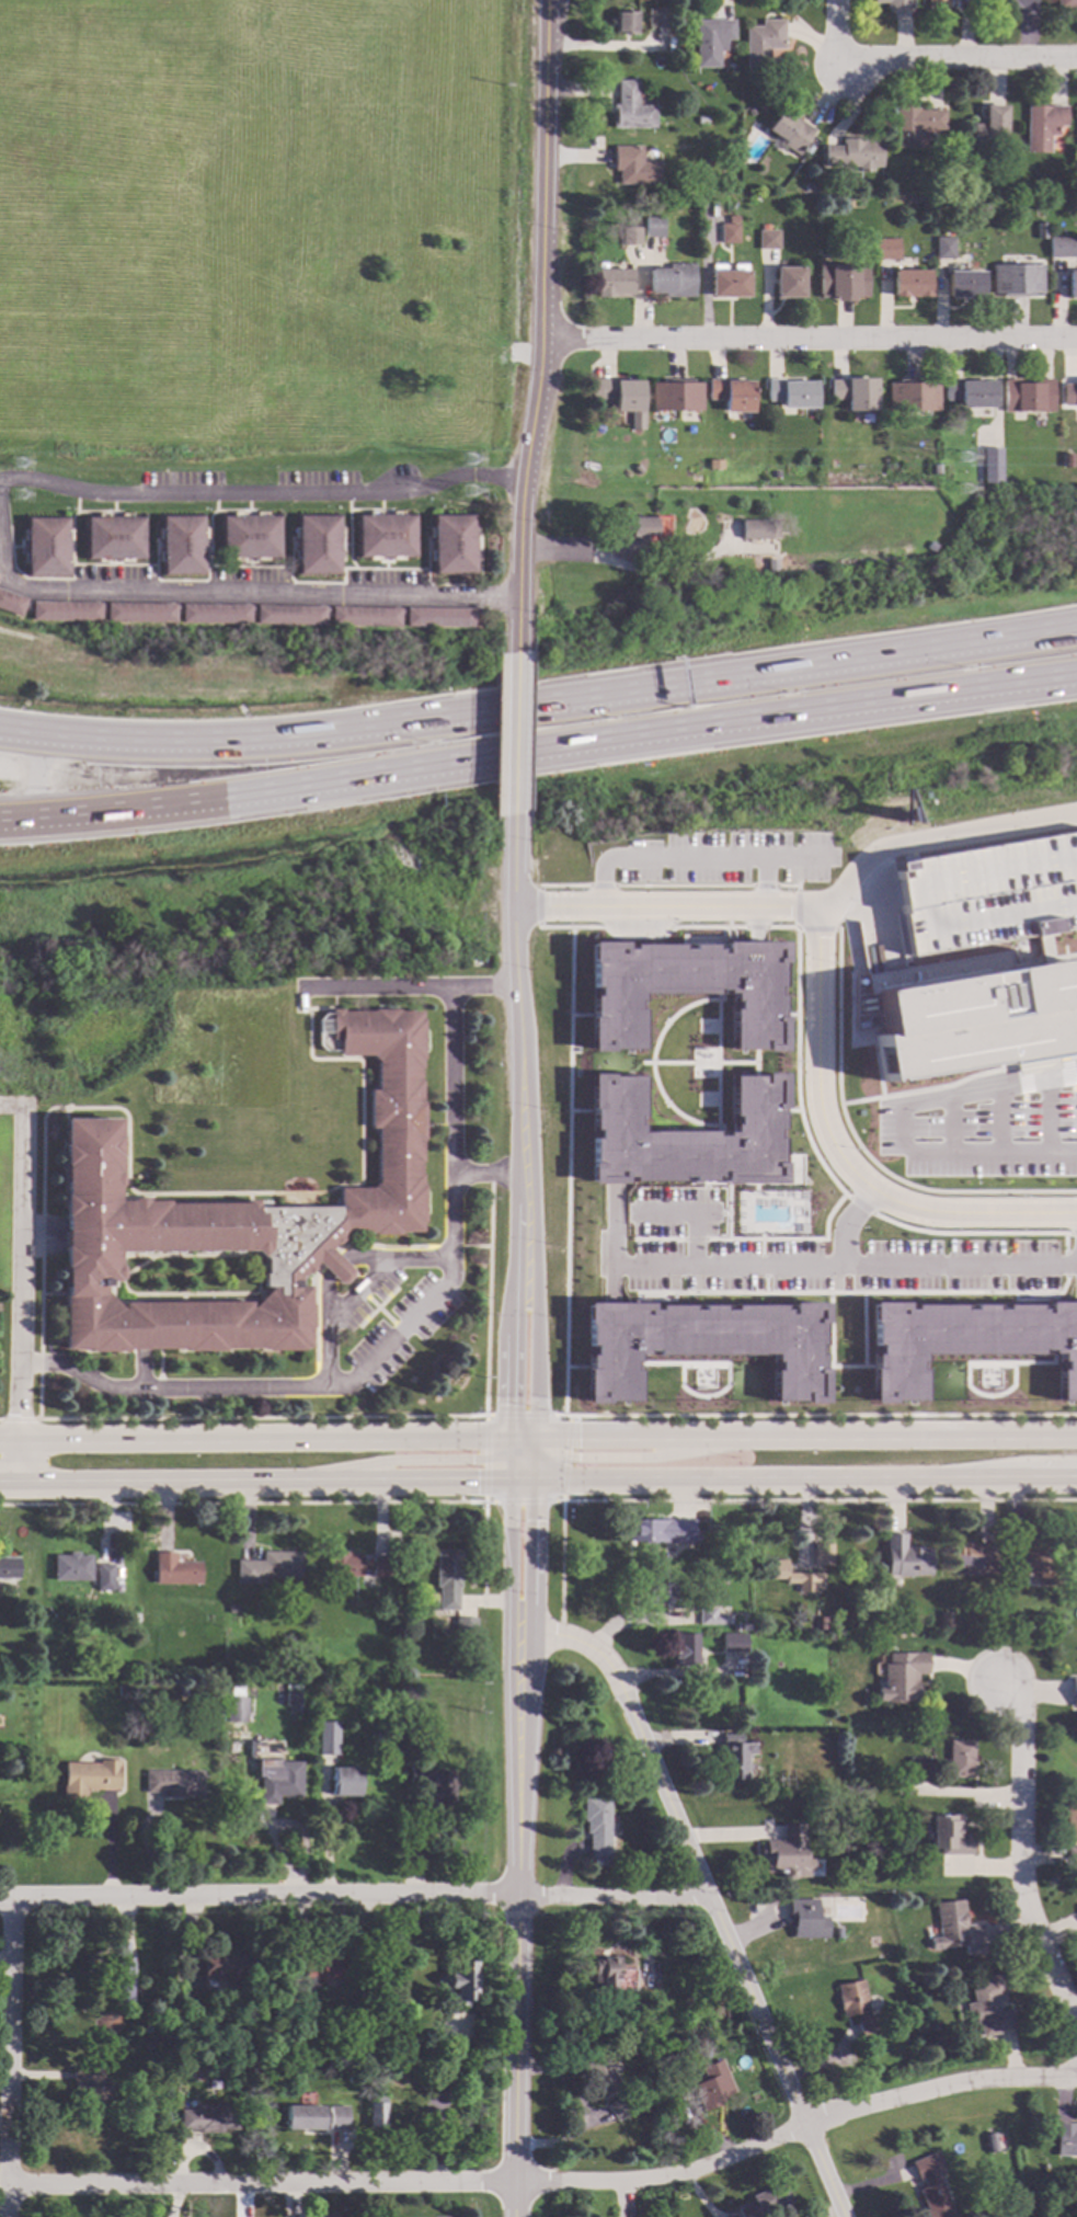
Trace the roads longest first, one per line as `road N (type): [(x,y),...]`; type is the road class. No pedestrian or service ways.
road 1 (motorway): [(0,827),(1076,679)]
road 2 (motorway): [(1076,624),(286,735),(165,741),(0,728)]
road 3 (residential): [(1076,2076),(966,2082),(651,2179),(9,2183)]
road 4 (residential): [(508,1630),(575,1637),(625,1691),(706,1898),(849,2216)]
road 5 (residential): [(706,1898),(0,1898)]
road 6 (secondary): [(548,0),(543,340),(524,482),(516,651)]
road 7 (primary): [(536,1482),(1076,1478)]
road 8 (primary): [(1076,1437),(537,1437)]
road 9 (residential): [(543,340),(1076,339)]
road 10 (primary): [(511,1438),(0,1441)]
road 11 (residential): [(817,906),(817,1087),(834,1149),(852,1173),(887,1199),(944,1214),(1076,1213)]
road 12 (primary): [(0,1485),(509,1482)]
road 13 (secondary): [(515,815),(526,1207)]
road 14 (secondary): [(517,1833),(508,2216)]
road 15 (residential): [(23,1106),(19,1485)]
road 16 (residential): [(997,1683),(1017,1707),(1030,1898),(1076,2020)]
road 17 (secondary): [(517,1833),(536,1482)]
road 18 (secondary): [(509,1482),(517,1833)]
road 19 (residential): [(13,1898),(8,2216)]
road 20 (residential): [(514,906),(817,906)]
road 21 (residential): [(1076,58),(838,60)]
road 22 (primary): [(277,1484),(392,1460),(511,1459)]
road 23 (secondary): [(537,1437),(535,1237),(526,1207)]
road 24 (primary): [(759,1437),(650,1458),(536,1459)]
road 25 (secondary): [(516,651),(515,815)]
road 26 (secondary): [(526,1207),(512,1340)]

